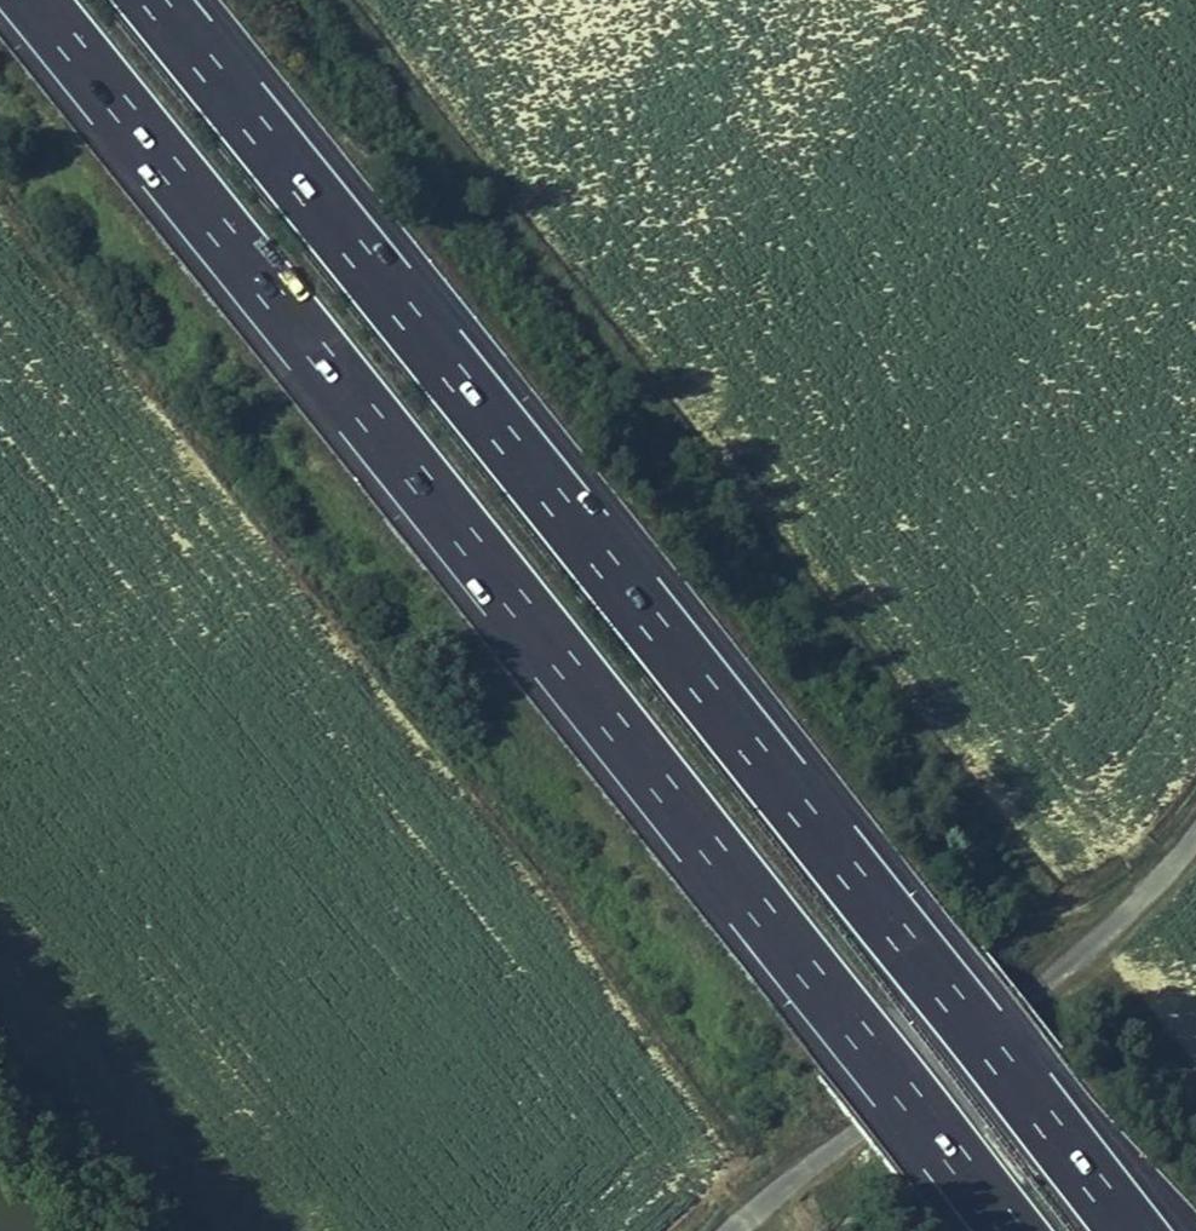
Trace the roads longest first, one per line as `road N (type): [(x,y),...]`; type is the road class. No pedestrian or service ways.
road 1 (motorway): [(1128,1230),(148,0)]
road 2 (motorway): [(32,0),(1008,1230)]
road 3 (unclassified): [(1024,997),(1104,930),(1195,821)]
road 4 (unclassified): [(1024,997),(858,1133)]
road 5 (unclassified): [(735,1230),(858,1133)]

